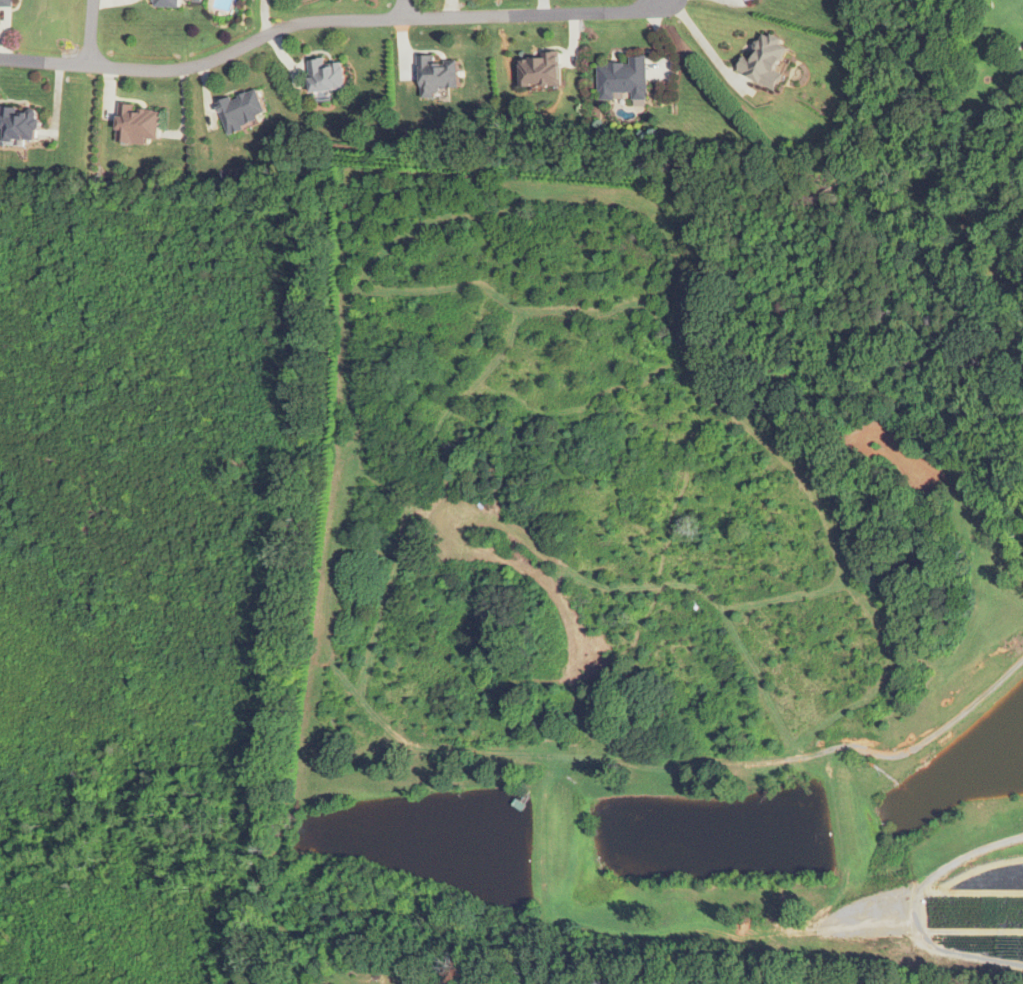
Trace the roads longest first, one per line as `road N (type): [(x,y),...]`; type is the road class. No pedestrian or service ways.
road 1 (residential): [(660,0),(636,12),(299,24),(210,61),(164,70),(0,58)]

